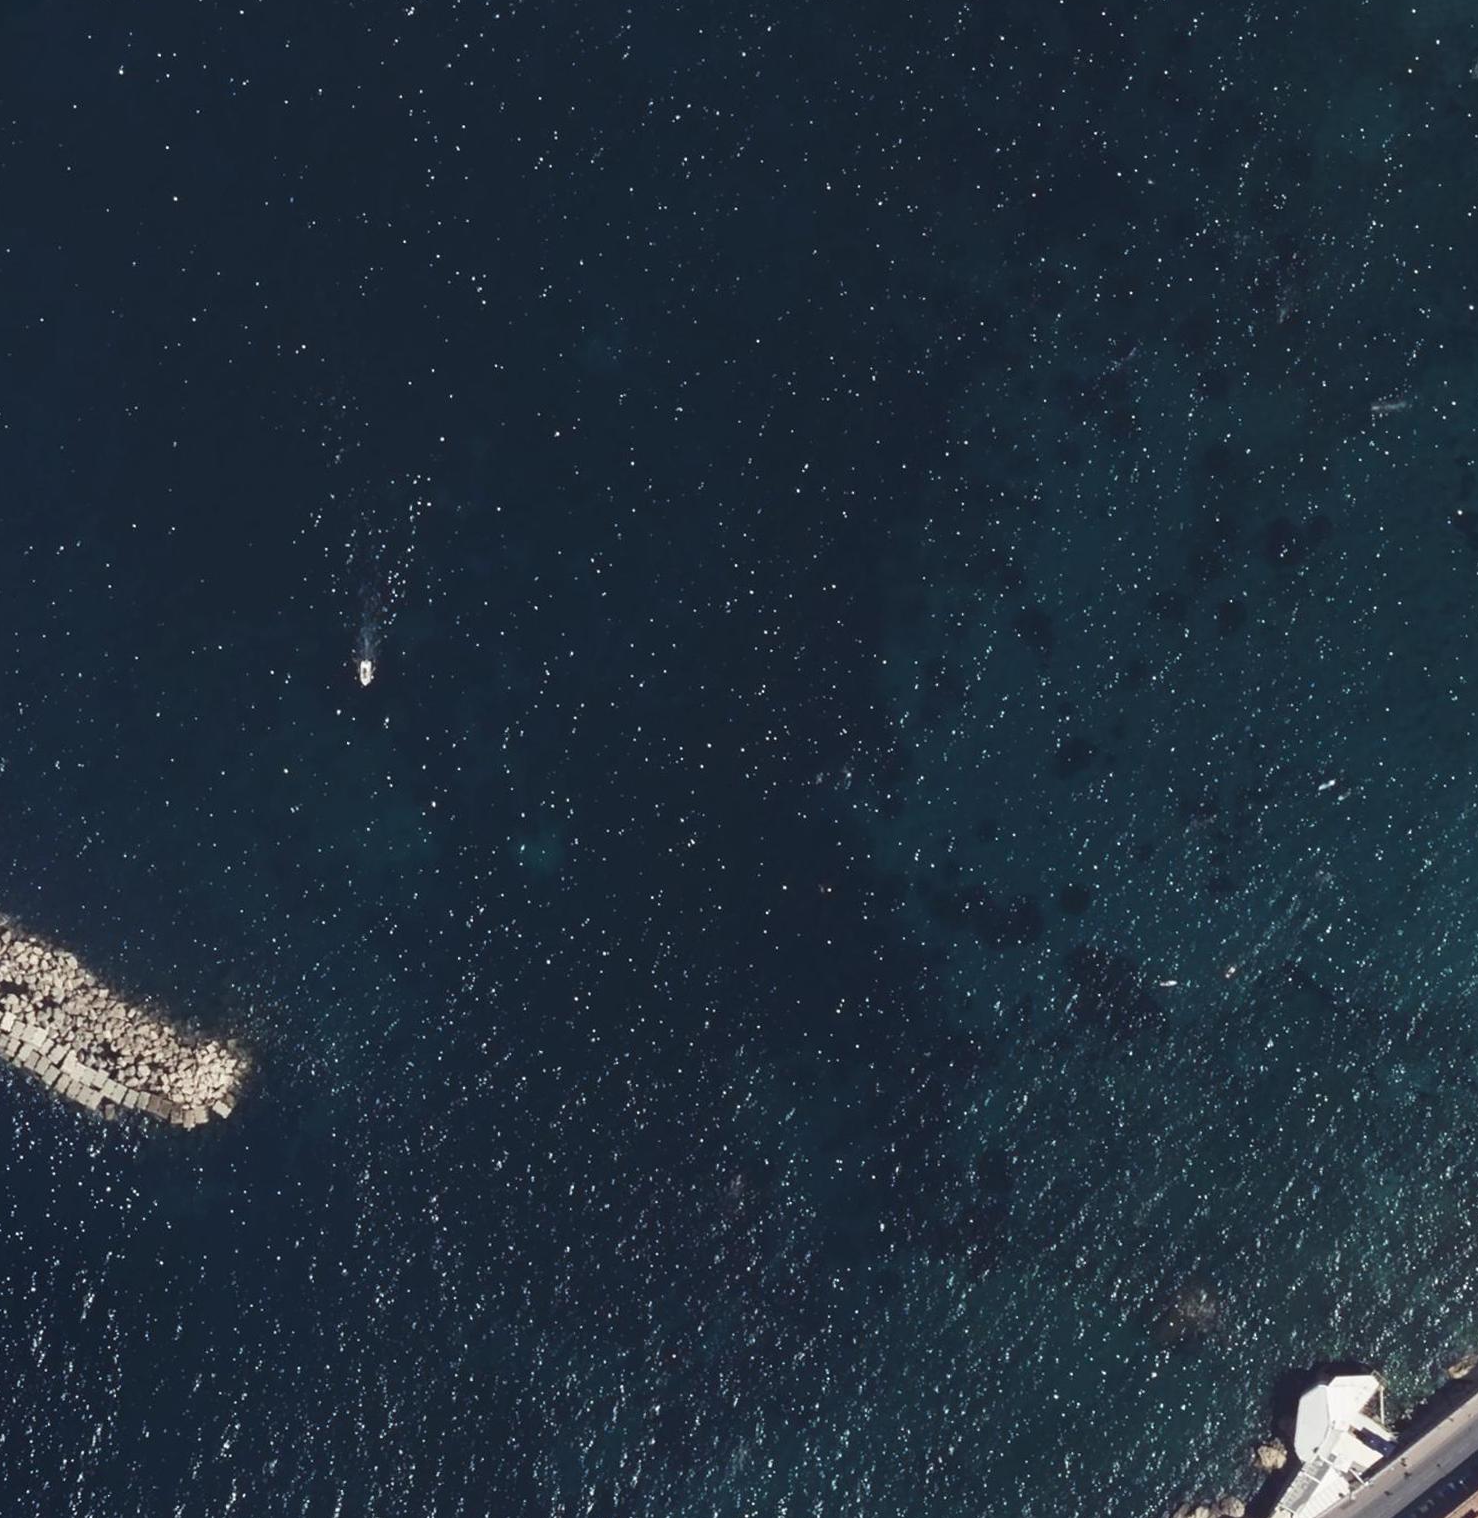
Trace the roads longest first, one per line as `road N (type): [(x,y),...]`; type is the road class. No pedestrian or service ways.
road 1 (secondary): [(1377,1517),(1477,1435)]

